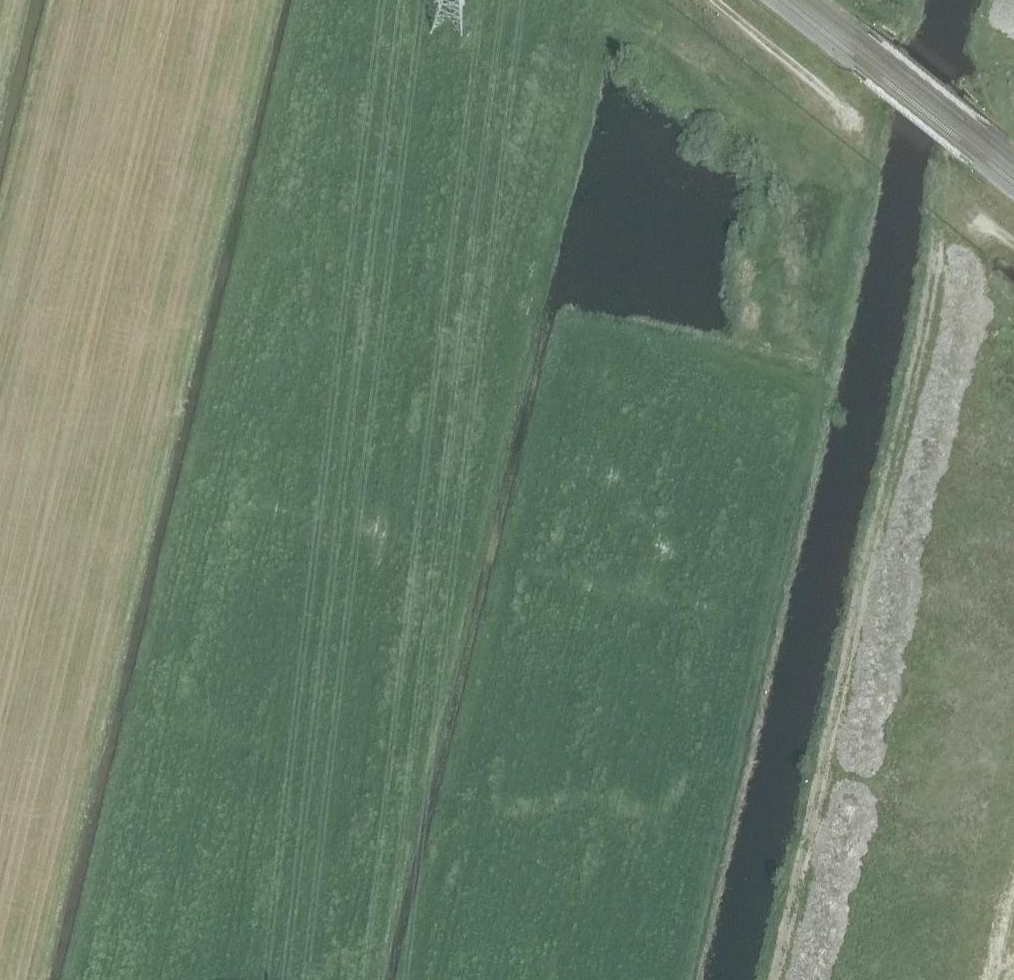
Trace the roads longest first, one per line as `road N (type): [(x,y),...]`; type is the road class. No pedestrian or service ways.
road 1 (track): [(712,0),(861,119)]

